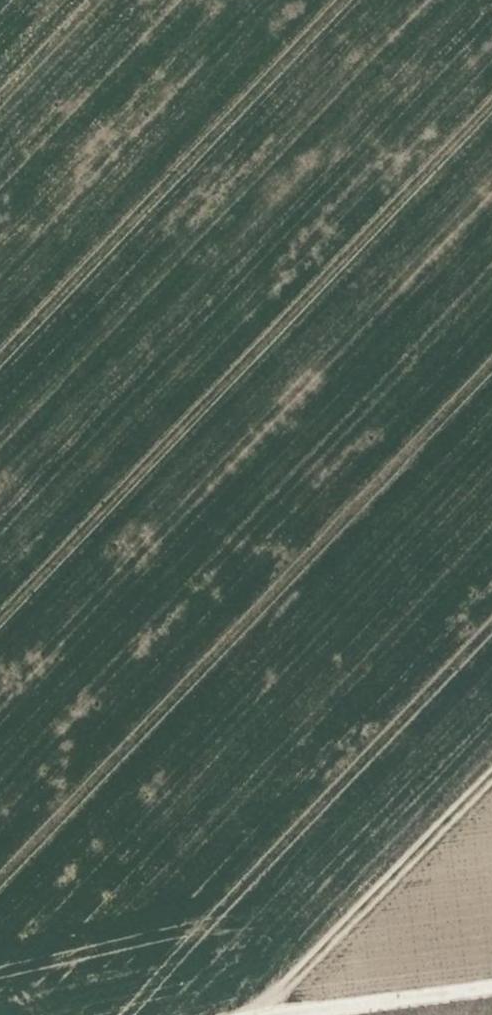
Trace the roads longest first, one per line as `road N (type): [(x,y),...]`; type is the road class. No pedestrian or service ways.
road 1 (track): [(491,759),(253,1014)]
road 2 (track): [(491,984),(276,1014)]

